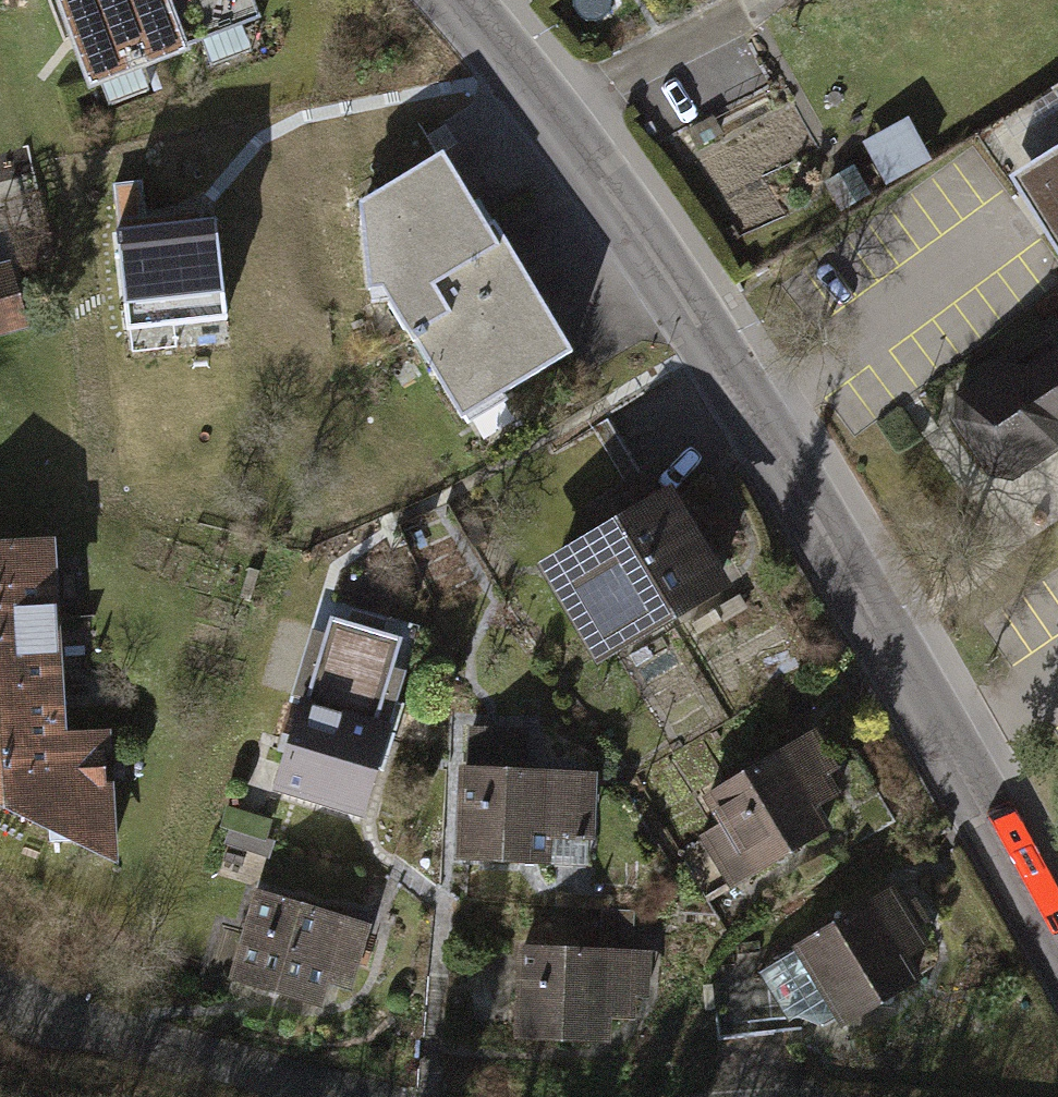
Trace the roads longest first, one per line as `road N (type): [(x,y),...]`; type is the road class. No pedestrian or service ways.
road 1 (residential): [(1057,948),(758,410),(623,196),(451,0)]
road 2 (track): [(388,1096),(49,1005),(0,984)]

